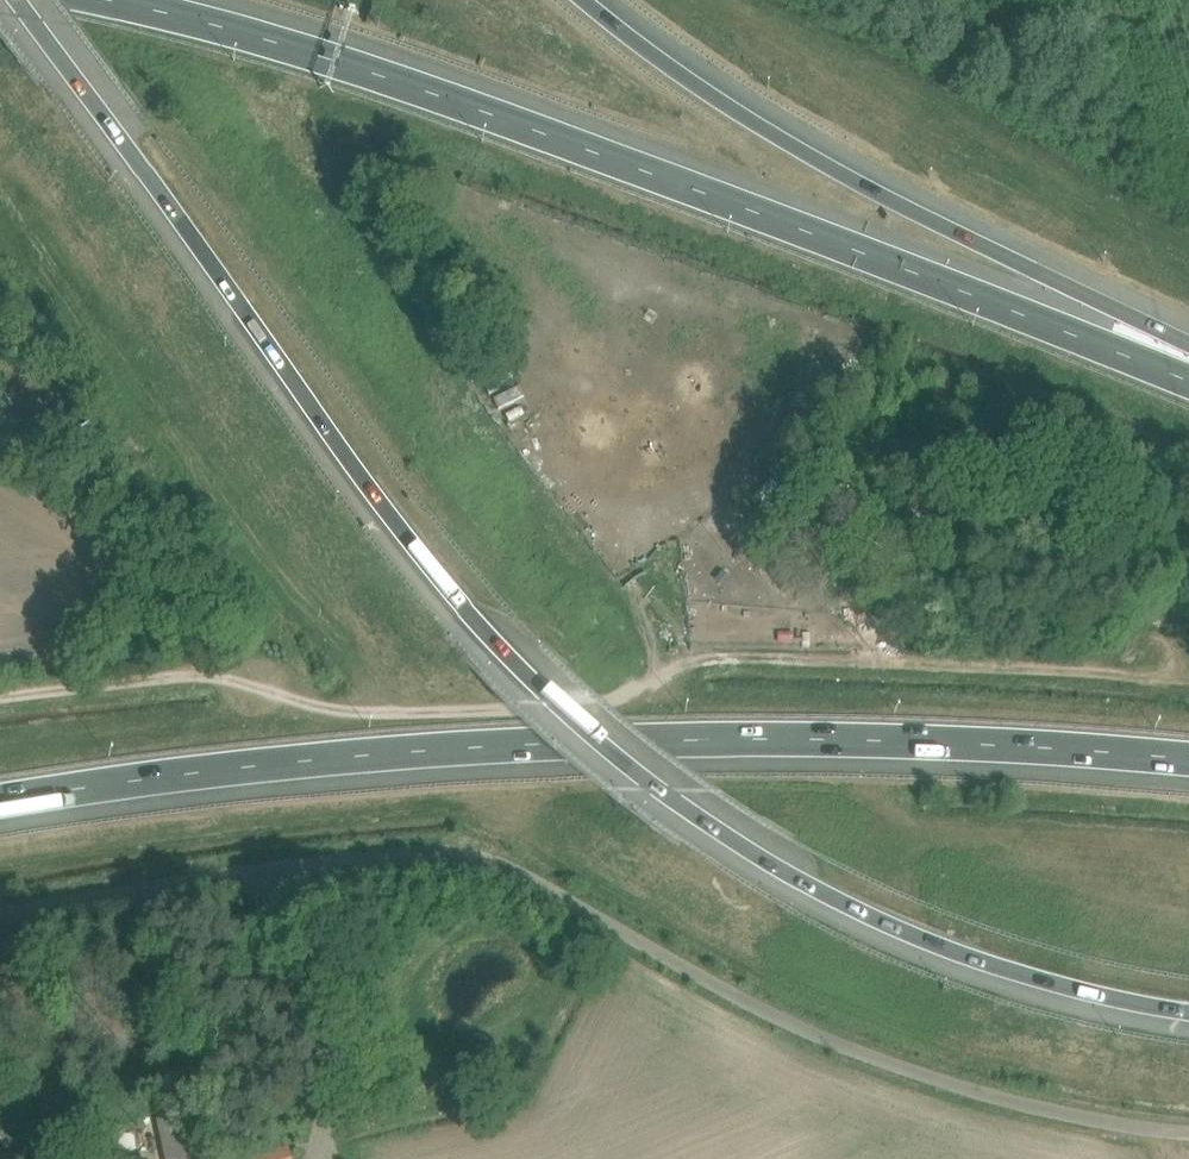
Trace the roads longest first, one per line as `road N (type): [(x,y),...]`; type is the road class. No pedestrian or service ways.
road 1 (motorway): [(17,0),(421,554),(582,730),(703,821),(877,917),(1009,968),(1188,1013)]
road 2 (track): [(0,698),(202,674),(349,712),(506,709),(618,702),(677,667),(722,656),(843,656),(1164,678),(1174,663),(1169,650),(1139,642),(1097,669)]
road 3 (unclassified): [(0,910),(243,863),(425,850),(469,854),(516,871),(753,1005),(858,1052),(1188,1133)]
road 4 (motorway): [(0,799),(445,747),(932,742),(1188,760)]
road 5 (motorway): [(1188,381),(778,218),(318,53),(115,0)]
road 6 (motorway): [(1188,358),(755,121),(591,0)]

